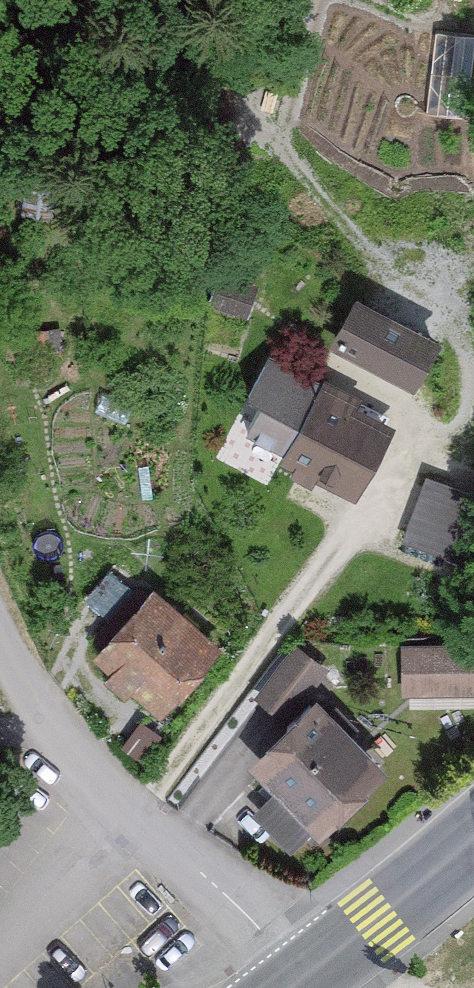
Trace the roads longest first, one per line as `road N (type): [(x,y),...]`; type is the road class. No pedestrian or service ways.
road 1 (residential): [(0,639),(93,771),(306,975)]
road 2 (secondary): [(306,975),(473,839)]

